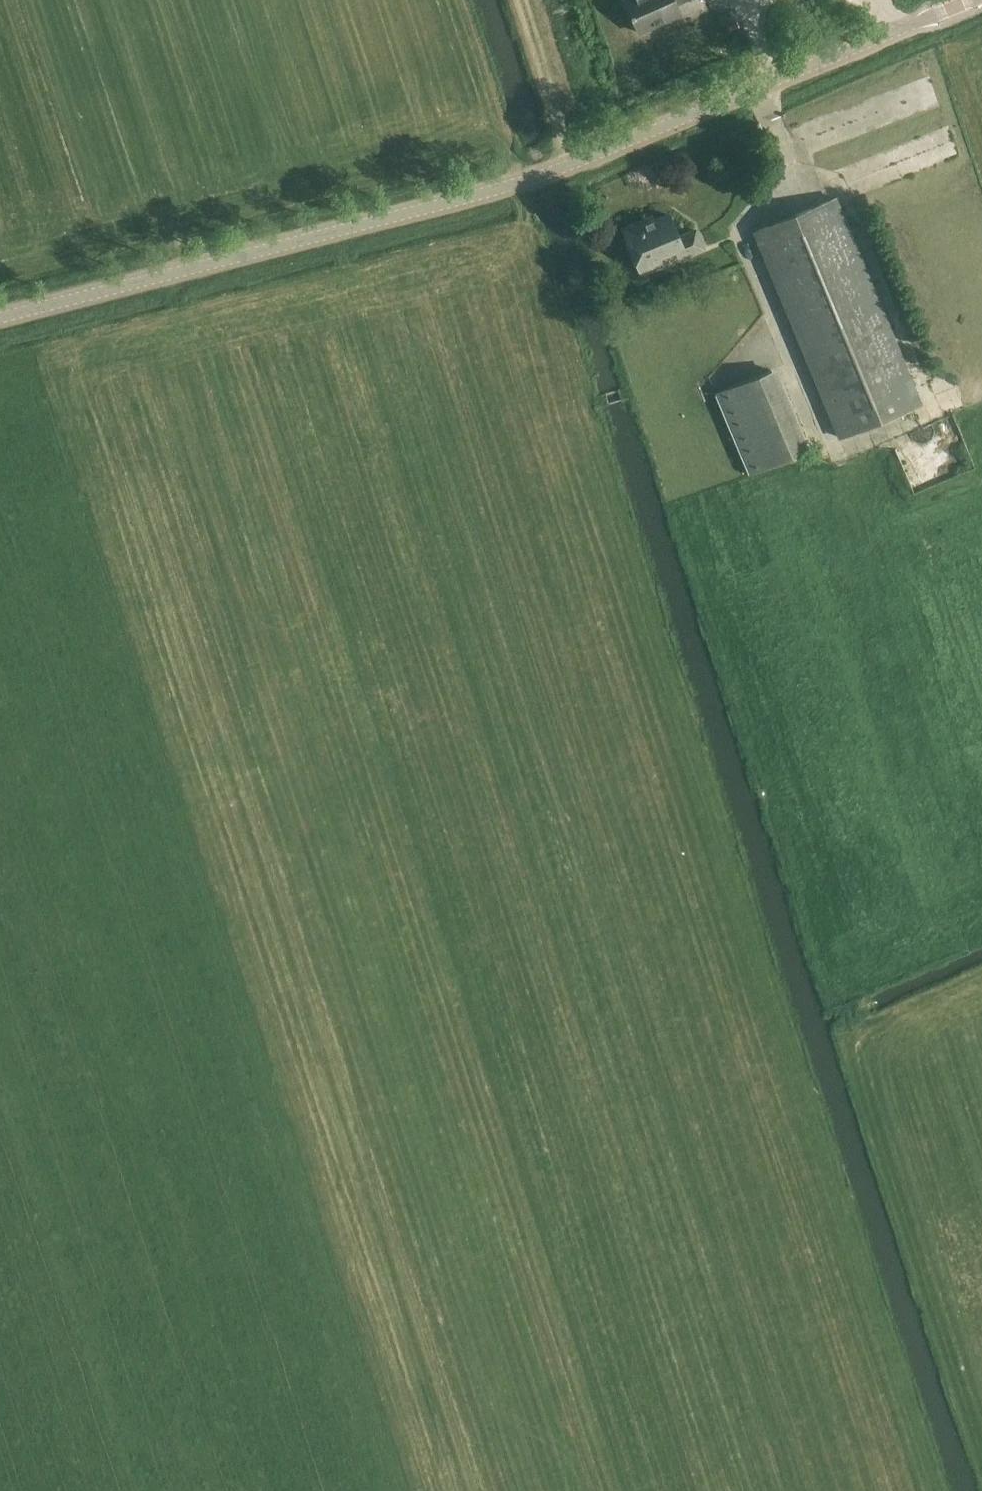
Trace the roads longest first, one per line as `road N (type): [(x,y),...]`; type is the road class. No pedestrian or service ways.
road 1 (unclassified): [(0,317),(491,191),(971,0)]

